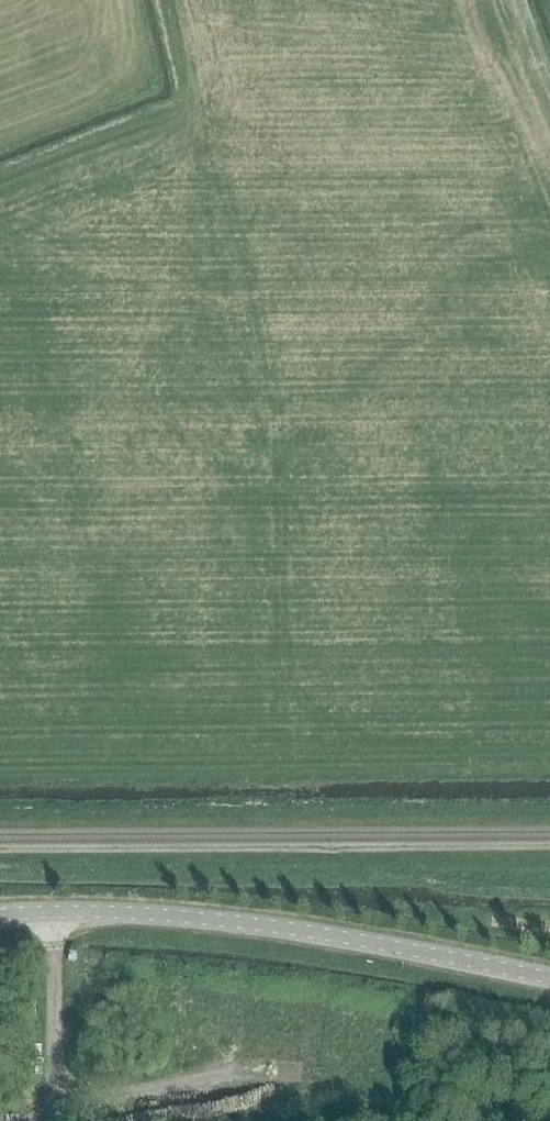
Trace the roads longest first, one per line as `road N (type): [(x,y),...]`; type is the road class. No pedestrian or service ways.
road 1 (tertiary): [(549,978),(280,927),(120,912),(0,914)]

